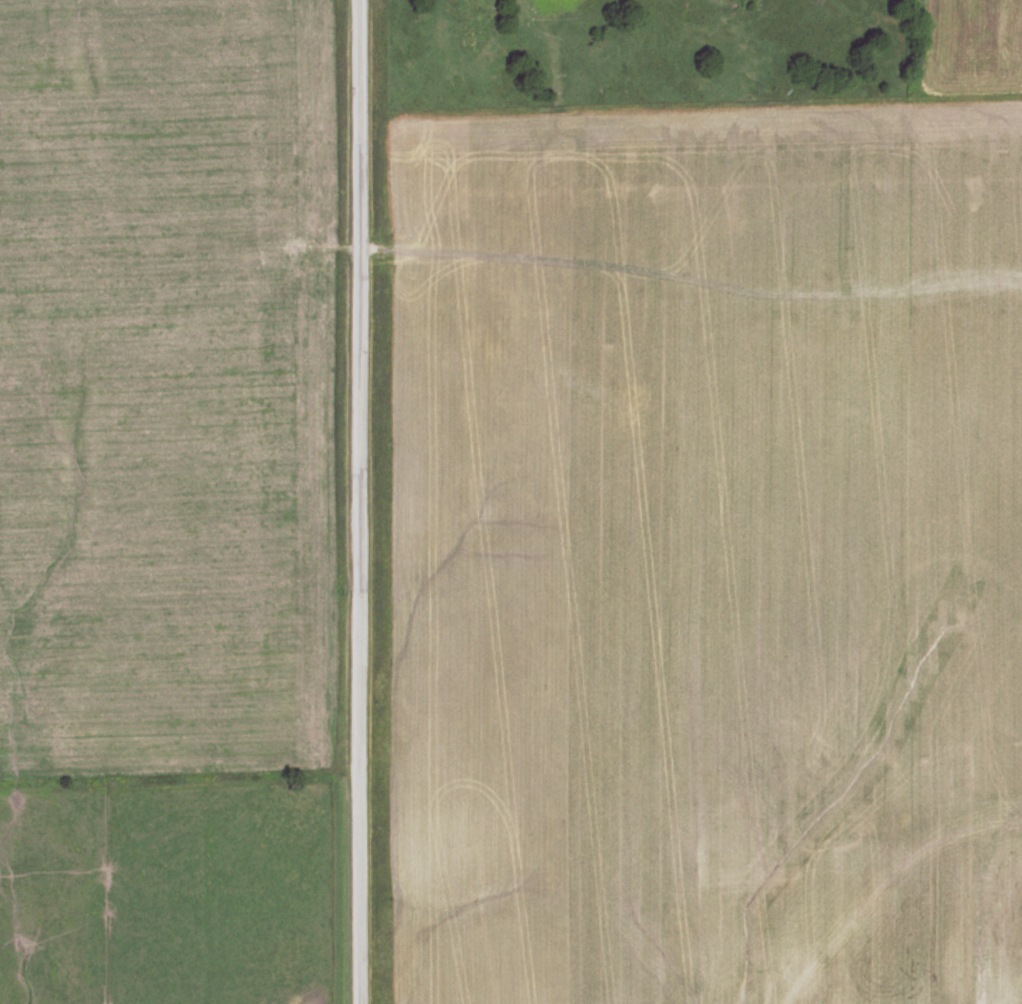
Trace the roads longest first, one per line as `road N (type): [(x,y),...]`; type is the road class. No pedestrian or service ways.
road 1 (tertiary): [(362,1003),(360,0)]

